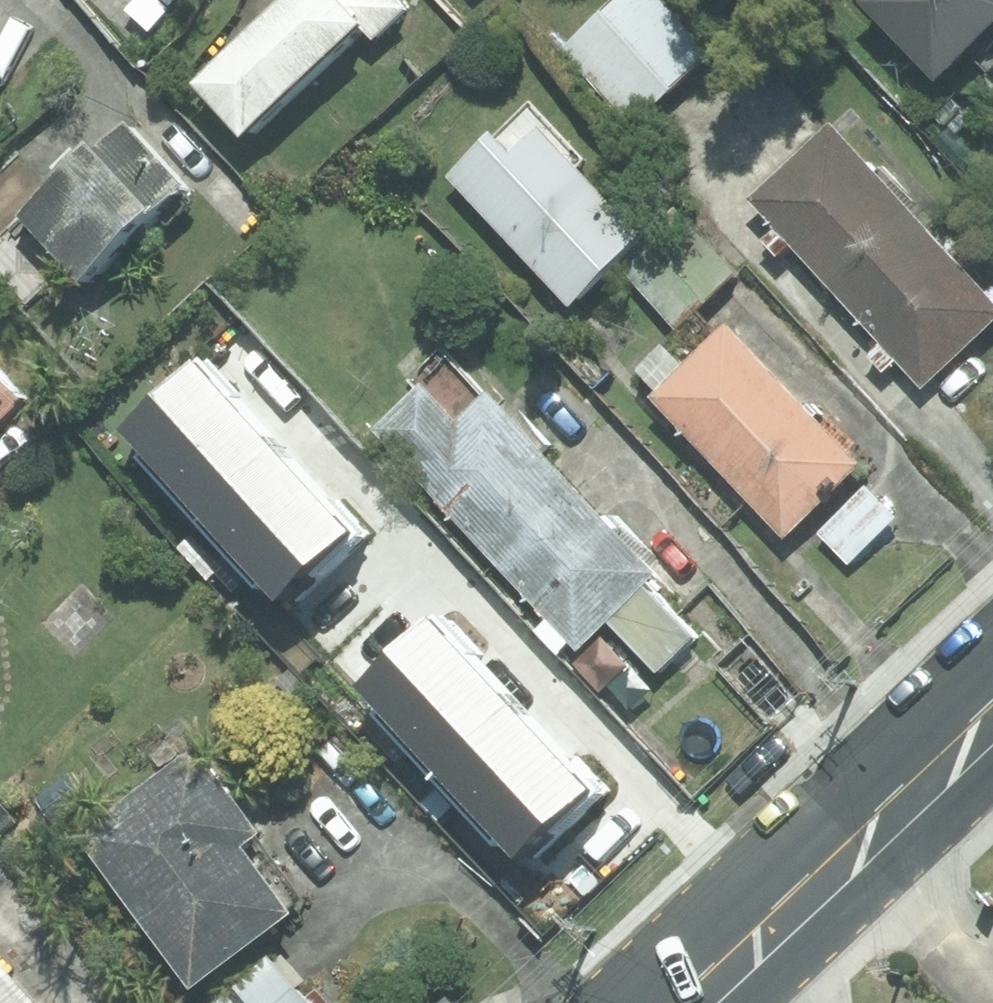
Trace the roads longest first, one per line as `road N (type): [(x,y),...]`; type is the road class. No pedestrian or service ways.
road 1 (secondary): [(674,1002),(992,701)]

